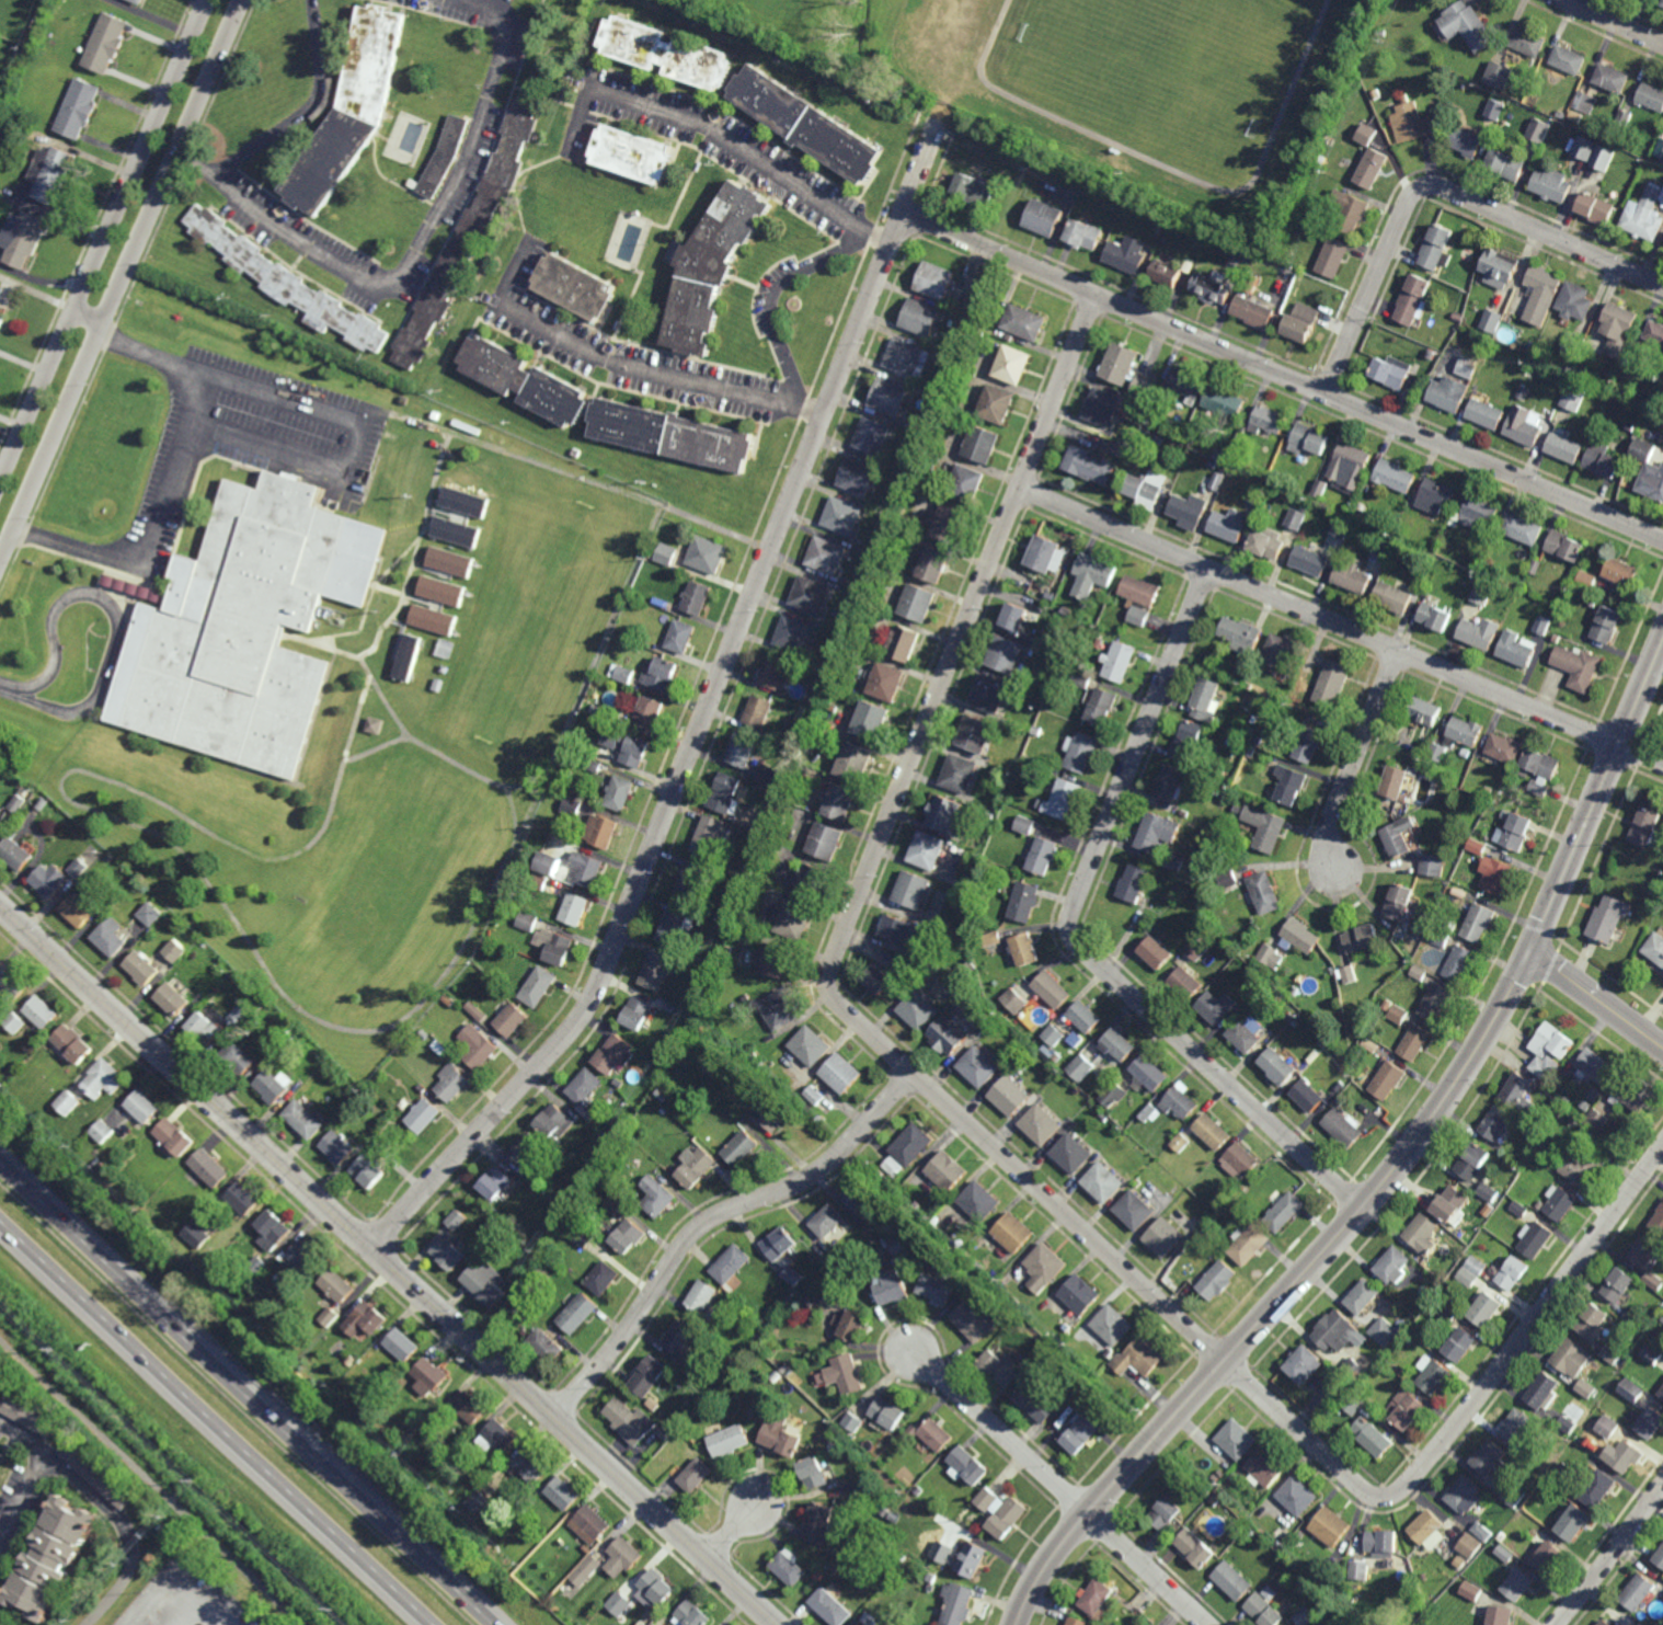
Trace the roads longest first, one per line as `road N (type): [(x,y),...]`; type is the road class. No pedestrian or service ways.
road 1 (residential): [(1662,1150),(1435,1455),(1403,1489),(1372,1495),(828,994),(827,973),(1098,294)]
road 2 (residential): [(939,124),(590,1006),(371,1248)]
road 3 (residential): [(776,1624),(0,903)]
road 4 (tertiary): [(1534,951),(1476,1058),(1413,1149),(1087,1511),(1034,1582),(1015,1624)]
road 5 (residential): [(1662,539),(906,208)]
road 6 (residential): [(1209,570),(1071,934),(1364,1210)]
road 7 (residential): [(1662,764),(1020,489)]
road 8 (motorway): [(494,1624),(0,1163)]
road 9 (residential): [(0,564),(246,0)]
road 10 (motorway): [(0,1223),(431,1624)]
road 11 (residential): [(208,0),(0,480)]
road 12 (residential): [(910,1073),(824,1167),(690,1235),(628,1332),(554,1418)]
road 13 (residential): [(1662,284),(1430,185),(1409,201),(1328,392)]
road 14 (tertiary): [(1662,647),(1534,951)]
road 15 (residential): [(1399,648),(1328,834),(1333,876)]
road 16 (residential): [(1087,1511),(914,1354)]
road 17 (residential): [(1556,1624),(1662,1484)]
road 18 (residential): [(1210,1624),(1087,1511)]
road 19 (residential): [(1662,1048),(1534,951)]
road 20 (residential): [(0,1423),(45,1455),(0,1538)]

